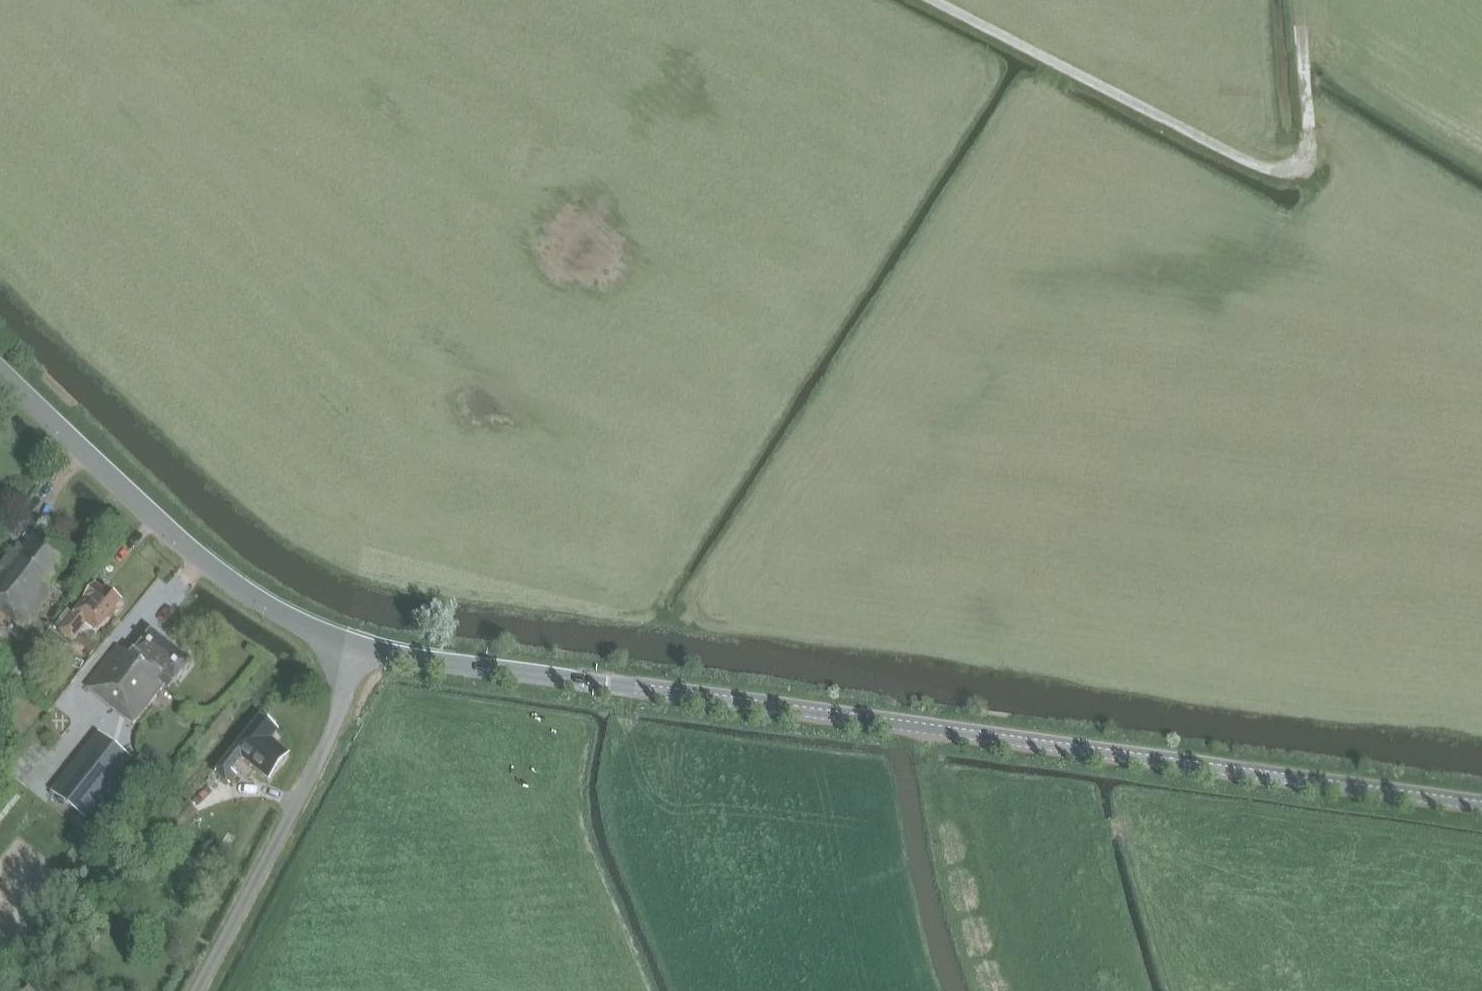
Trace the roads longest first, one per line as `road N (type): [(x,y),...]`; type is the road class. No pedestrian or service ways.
road 1 (tertiary): [(596,685),(1481,806)]
road 2 (tertiary): [(355,648),(302,627),(174,538),(0,372)]
road 3 (unclassified): [(194,990),(334,726),(355,648)]
road 4 (tertiary): [(596,685),(355,648)]

